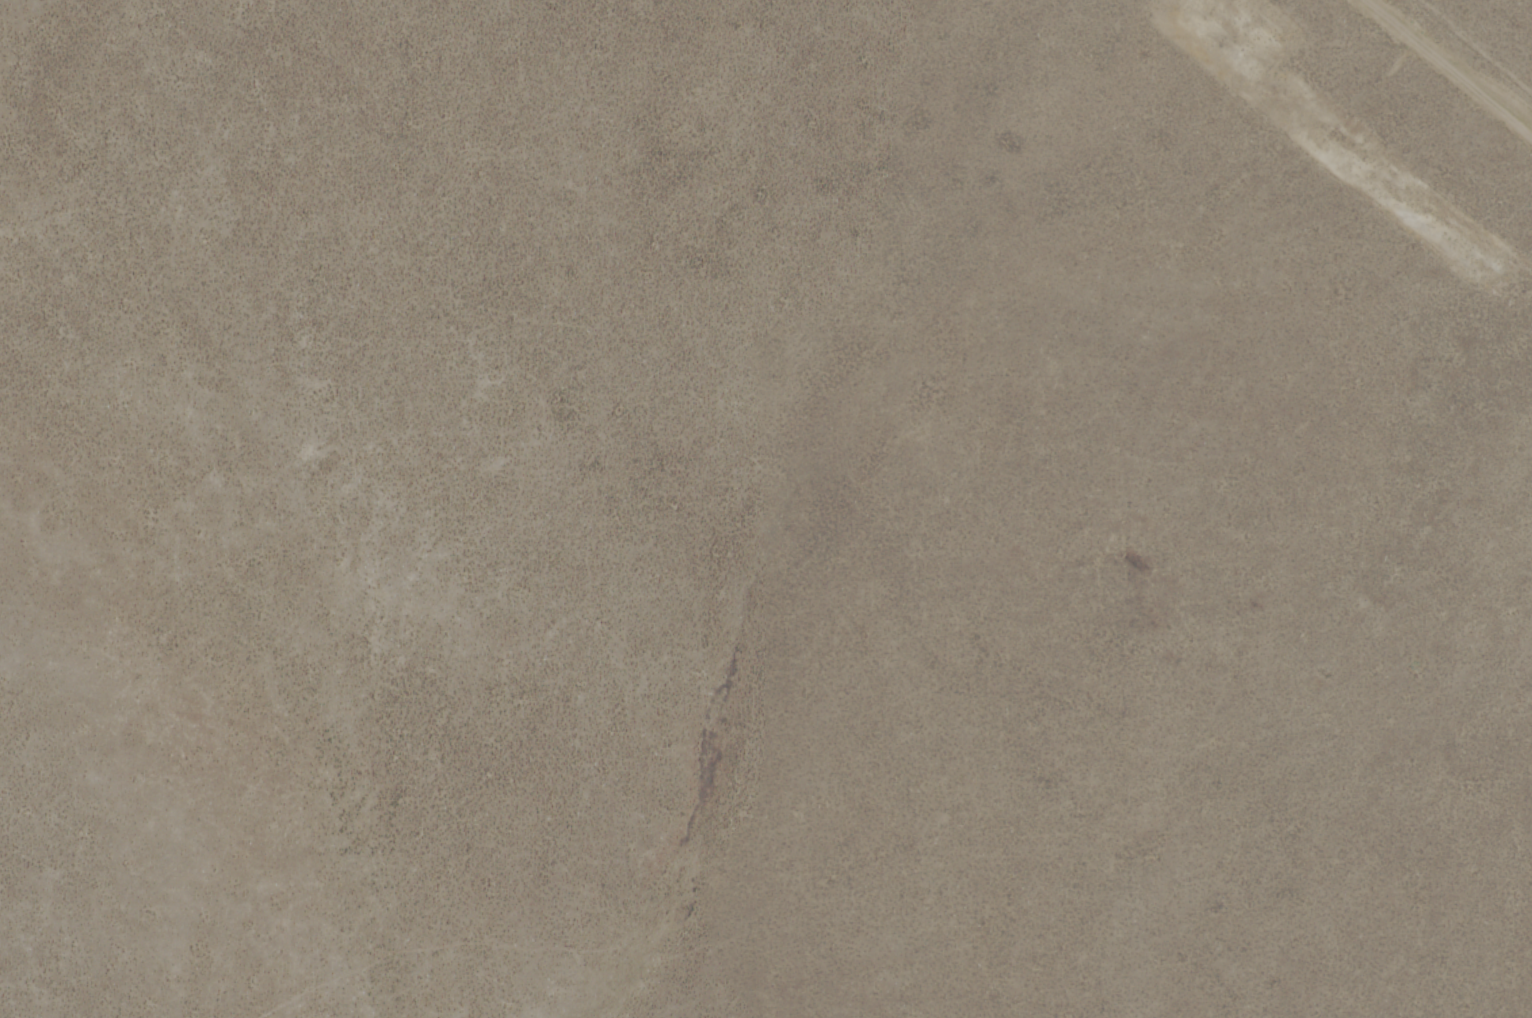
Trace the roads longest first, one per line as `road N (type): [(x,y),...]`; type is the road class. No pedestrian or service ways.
road 1 (residential): [(1376,0),(1531,126)]

